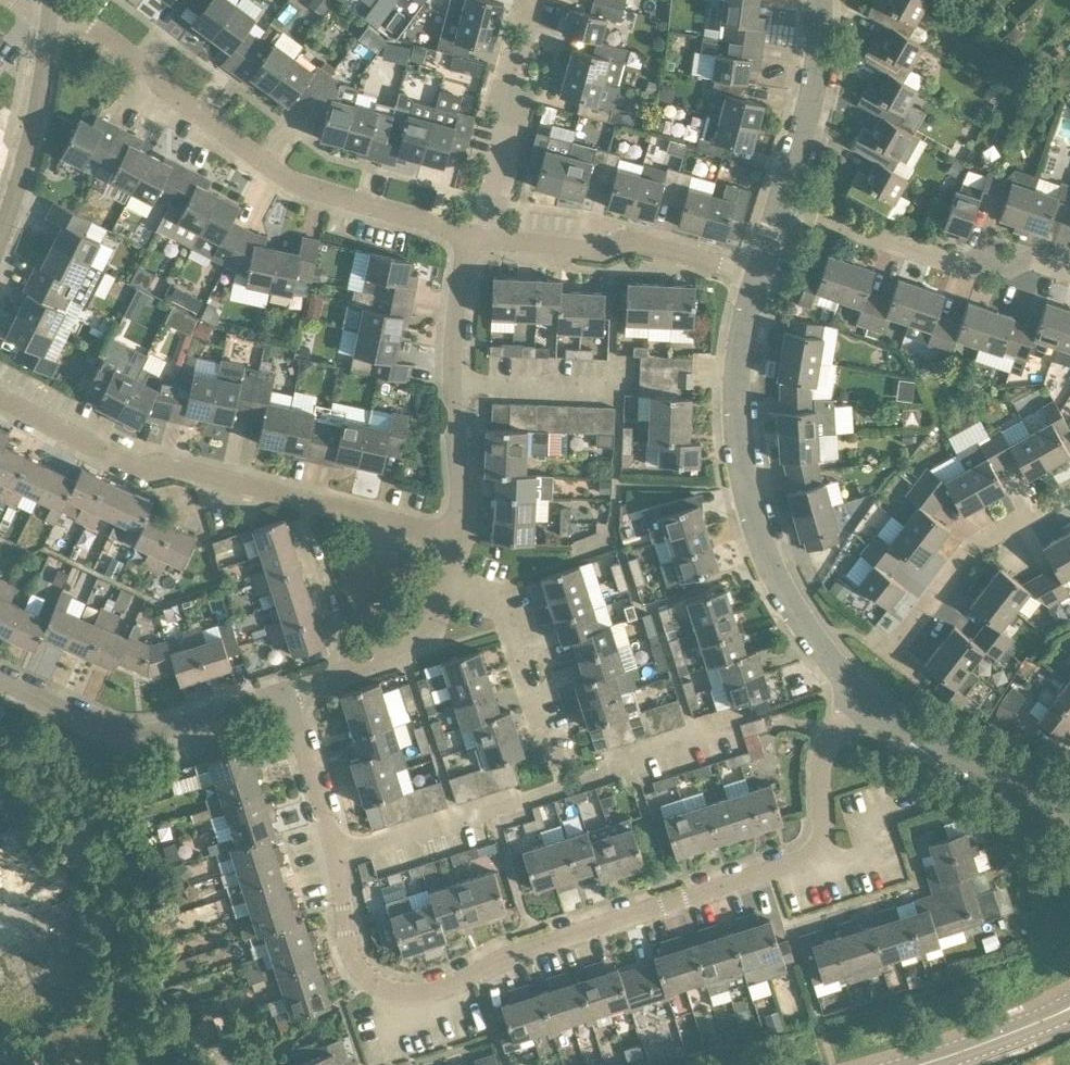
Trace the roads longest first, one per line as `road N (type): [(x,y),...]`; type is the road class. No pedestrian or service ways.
road 1 (residential): [(862,699),(826,749),(818,845),(800,862),(536,947),(432,992),(386,991),(357,969),(336,857)]
road 2 (residential): [(478,236),(291,183),(171,96),(148,67),(70,8),(50,6)]
road 3 (residential): [(862,699),(775,573),(756,528),(735,415),(739,342),(757,275)]
road 4 (residential): [(336,857),(731,733)]
road 5 (residential): [(309,503),(168,466),(140,469),(0,399)]
road 6 (residential): [(455,538),(456,310),(463,263),(478,236)]
road 7 (residential): [(1069,273),(1030,261),(958,265),(780,205)]
road 8 (residential): [(284,691),(140,734),(89,722),(0,682)]
road 9 (residential): [(757,275),(626,239),(594,251),(478,236)]
road 10 (residential): [(890,658),(971,547),(1069,492)]
road 11 (residential): [(478,236),(511,127),(508,88),(531,0)]
road 12 (residential): [(0,240),(32,128),(50,6)]
road 13 (residential): [(1069,814),(930,747),(862,699)]
road 14 (residential): [(553,761),(504,613),(491,595),(443,580)]
road 15 (residential): [(780,205),(818,63),(820,0)]
road 16 (residential): [(336,857),(284,691)]
road 17 (residential): [(344,669),(302,531),(309,503)]
road 18 (secondary): [(922,1064),(1069,1006)]
road 19 (residential): [(455,538),(309,503)]
road 20 (residential): [(344,669),(419,635),(443,580)]

